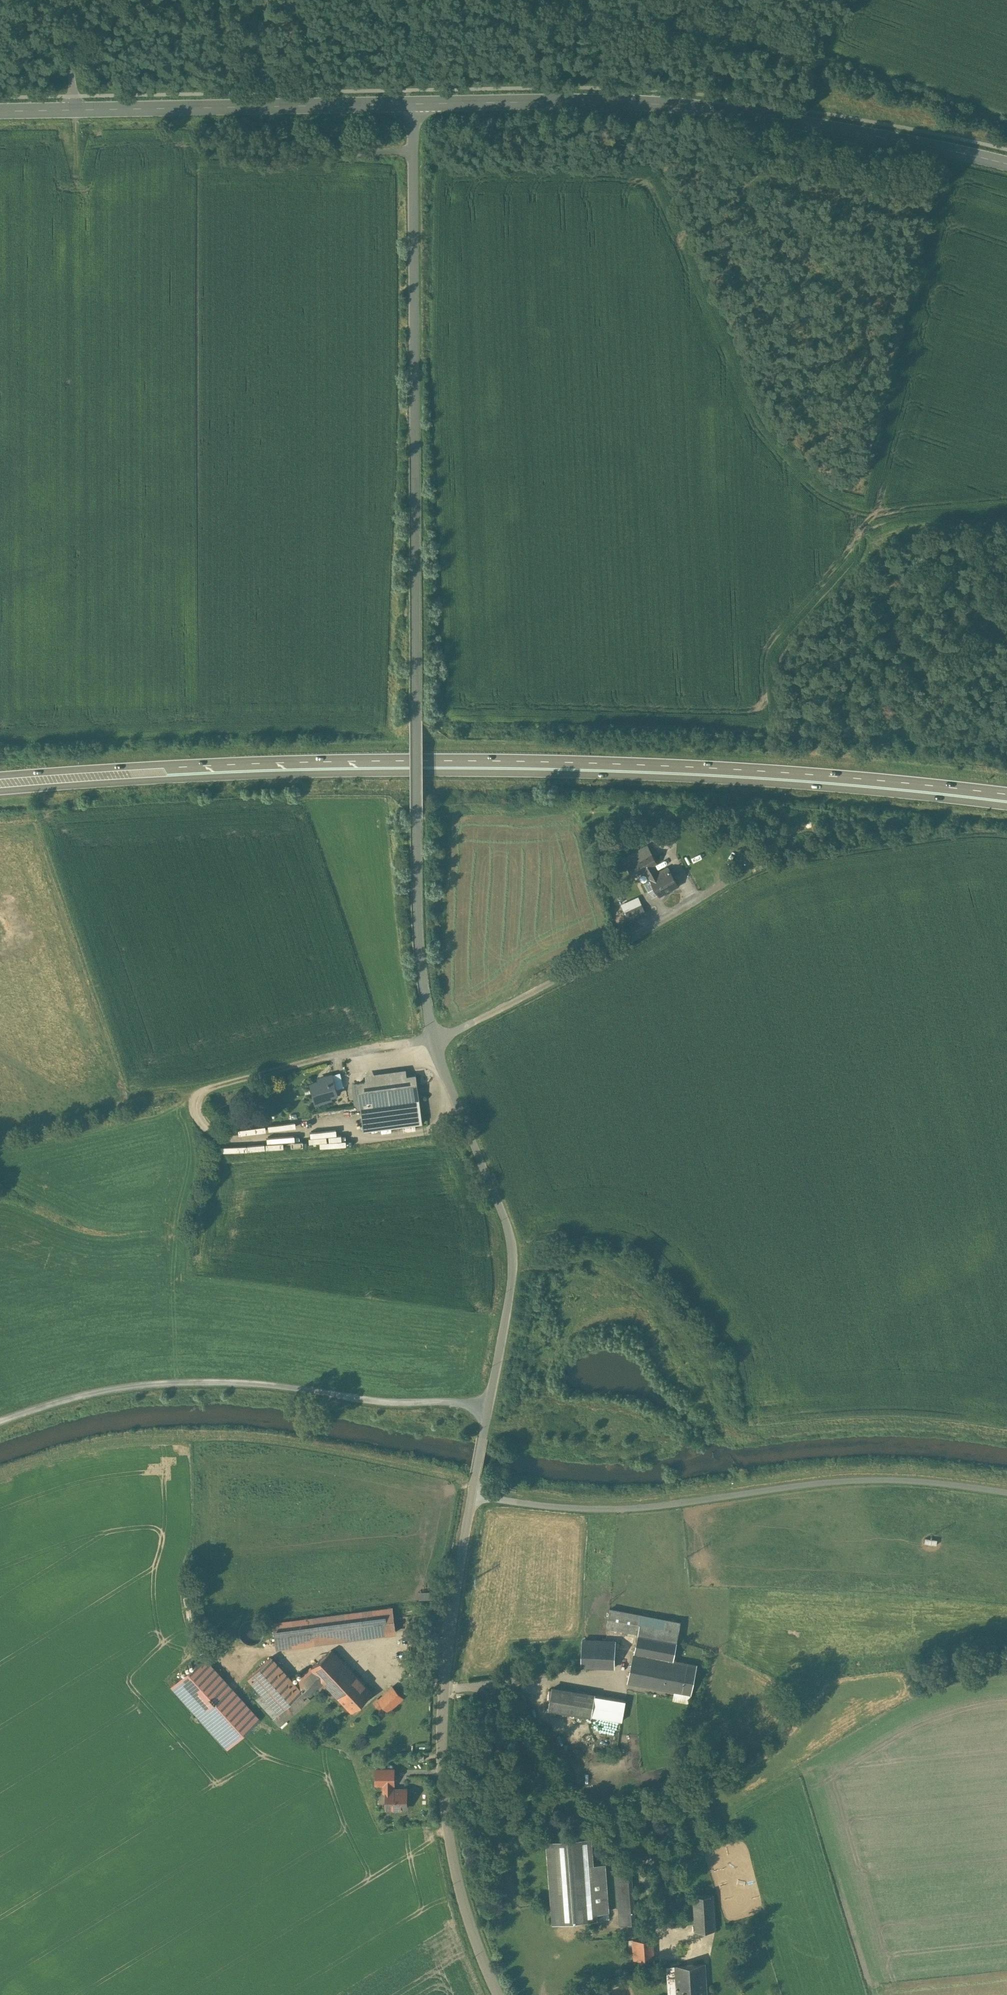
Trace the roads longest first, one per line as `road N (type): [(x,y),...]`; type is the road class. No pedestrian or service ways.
road 1 (trunk): [(1006,795),(704,768),(432,762),(164,765),(0,777)]
road 2 (trunk): [(0,793),(164,779),(561,775),(1006,806)]
road 3 (unclassified): [(413,102),(419,908),(435,1036)]
road 4 (secondary): [(413,102),(727,110),(1006,162)]
road 5 (unclassified): [(1006,1494),(896,1481),(823,1484),(630,1511),(556,1509),(473,1494)]
road 6 (unclassified): [(473,1494),(441,1752),(453,1861),(503,1994)]
road 7 (track): [(488,1406),(391,1403),(269,1384),(160,1384),(83,1393),(0,1422)]
road 8 (unclassified): [(435,1036),(511,1232),(513,1278),(473,1494)]
road 9 (unclassified): [(435,1036),(667,919),(761,858)]
road 10 (secondary): [(70,110),(413,102)]
road 11 (unclassified): [(871,750),(1006,615)]
road 12 (track): [(819,125),(682,239)]

